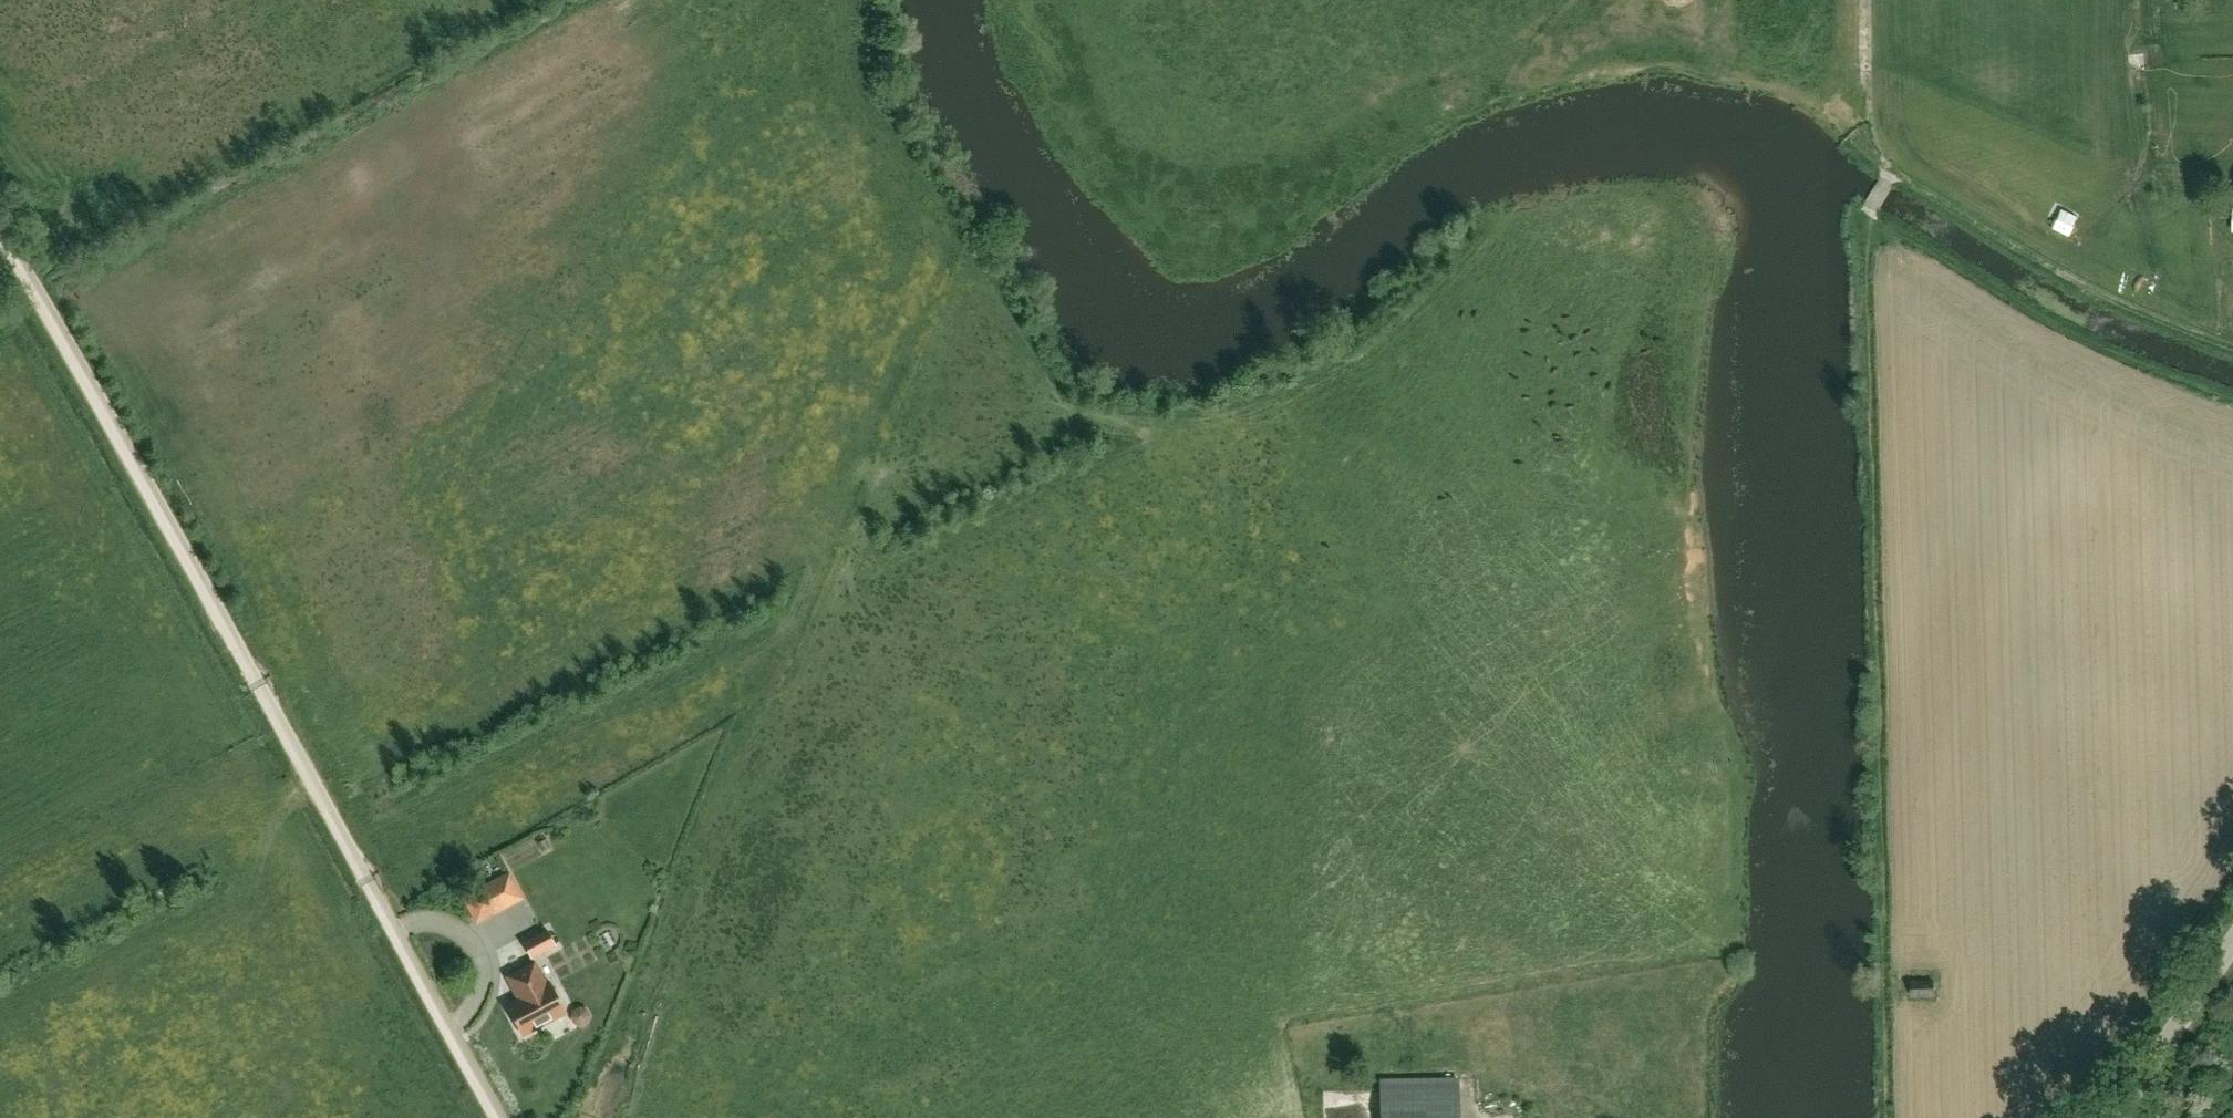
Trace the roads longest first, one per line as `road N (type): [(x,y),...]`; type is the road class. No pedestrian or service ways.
road 1 (track): [(496,1117),(0,238)]
road 2 (unclassified): [(2116,1117),(2232,942)]

